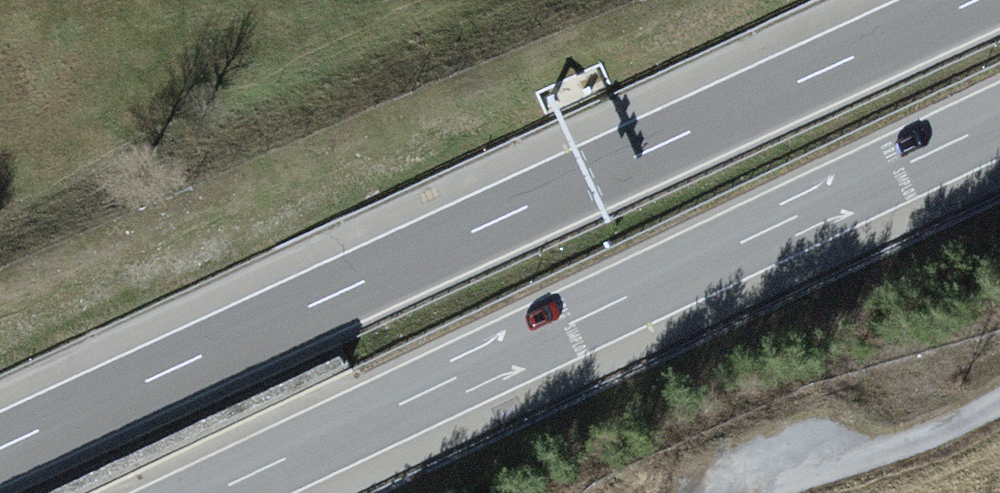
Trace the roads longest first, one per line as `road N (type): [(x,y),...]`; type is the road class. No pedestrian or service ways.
road 1 (motorway): [(977,0),(0,450)]
road 2 (motorway): [(215,492),(999,122)]
road 3 (track): [(815,492),(999,427)]

